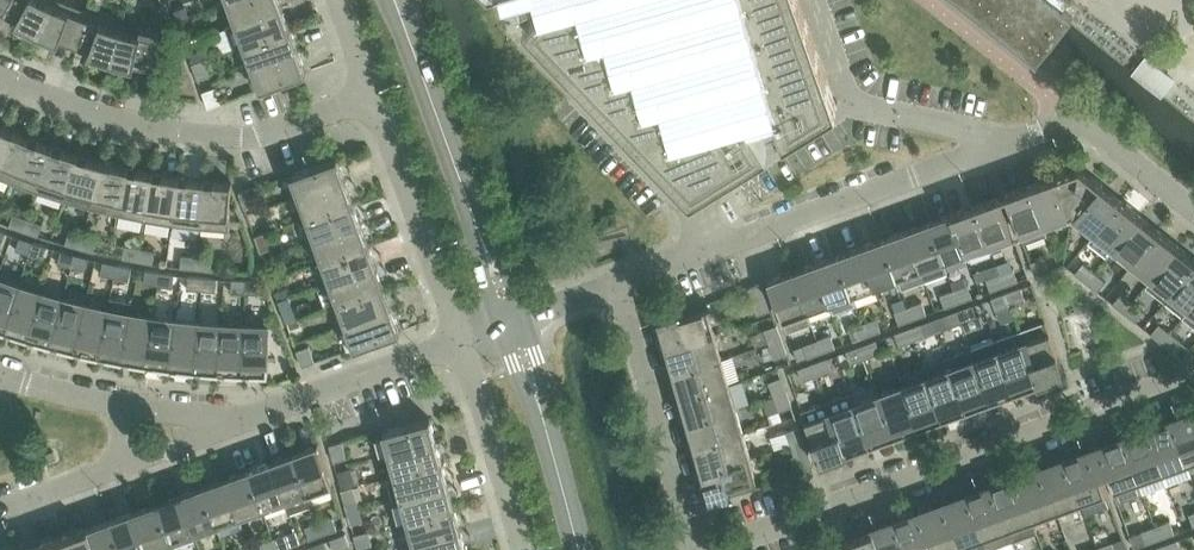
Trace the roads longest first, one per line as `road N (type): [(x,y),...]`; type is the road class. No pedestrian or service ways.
road 1 (residential): [(1193,208),(1076,116),(612,283)]
road 2 (residential): [(715,549),(1193,372)]
road 3 (residential): [(371,96),(250,138),(129,122),(0,75)]
road 4 (tertiary): [(515,325),(393,0)]
road 5 (residential): [(694,549),(612,283)]
road 6 (residential): [(466,341),(371,96)]
road 7 (residential): [(242,422),(466,341)]
road 8 (tertiary): [(576,549),(515,325)]
road 9 (residential): [(521,549),(466,341)]
road 10 (residential): [(112,469),(242,422)]
road 11 (residential): [(242,422),(118,407)]
road 12 (residential): [(118,407),(0,375)]

